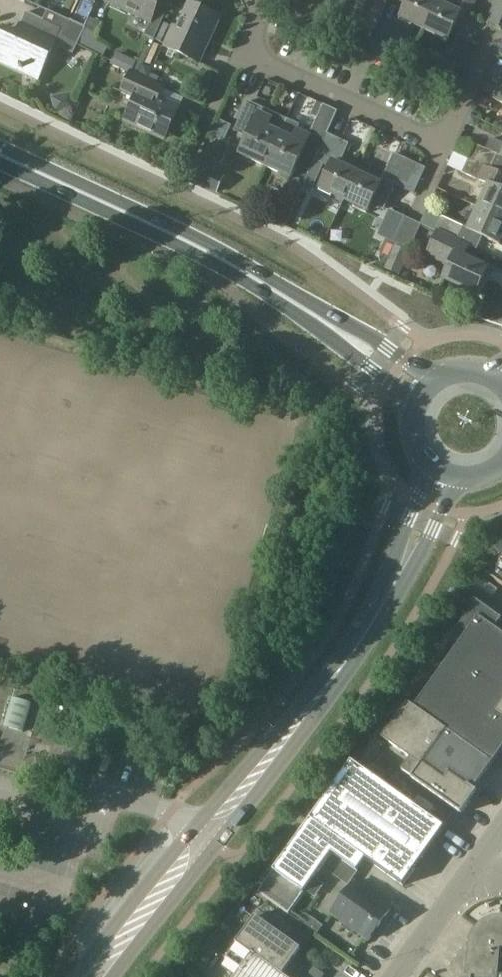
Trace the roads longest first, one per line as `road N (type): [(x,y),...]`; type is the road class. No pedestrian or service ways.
road 1 (unclassified): [(97,976),(358,645)]
road 2 (primary): [(304,303),(214,237),(0,132)]
road 3 (residential): [(447,145),(264,66),(255,30),(269,0)]
road 4 (unclassified): [(358,645),(391,604),(459,478)]
road 5 (unclassified): [(432,467),(358,645)]
road 6 (primary): [(433,383),(304,303)]
road 7 (primary): [(304,303),(418,402)]
road 8 (residential): [(397,976),(478,862)]

